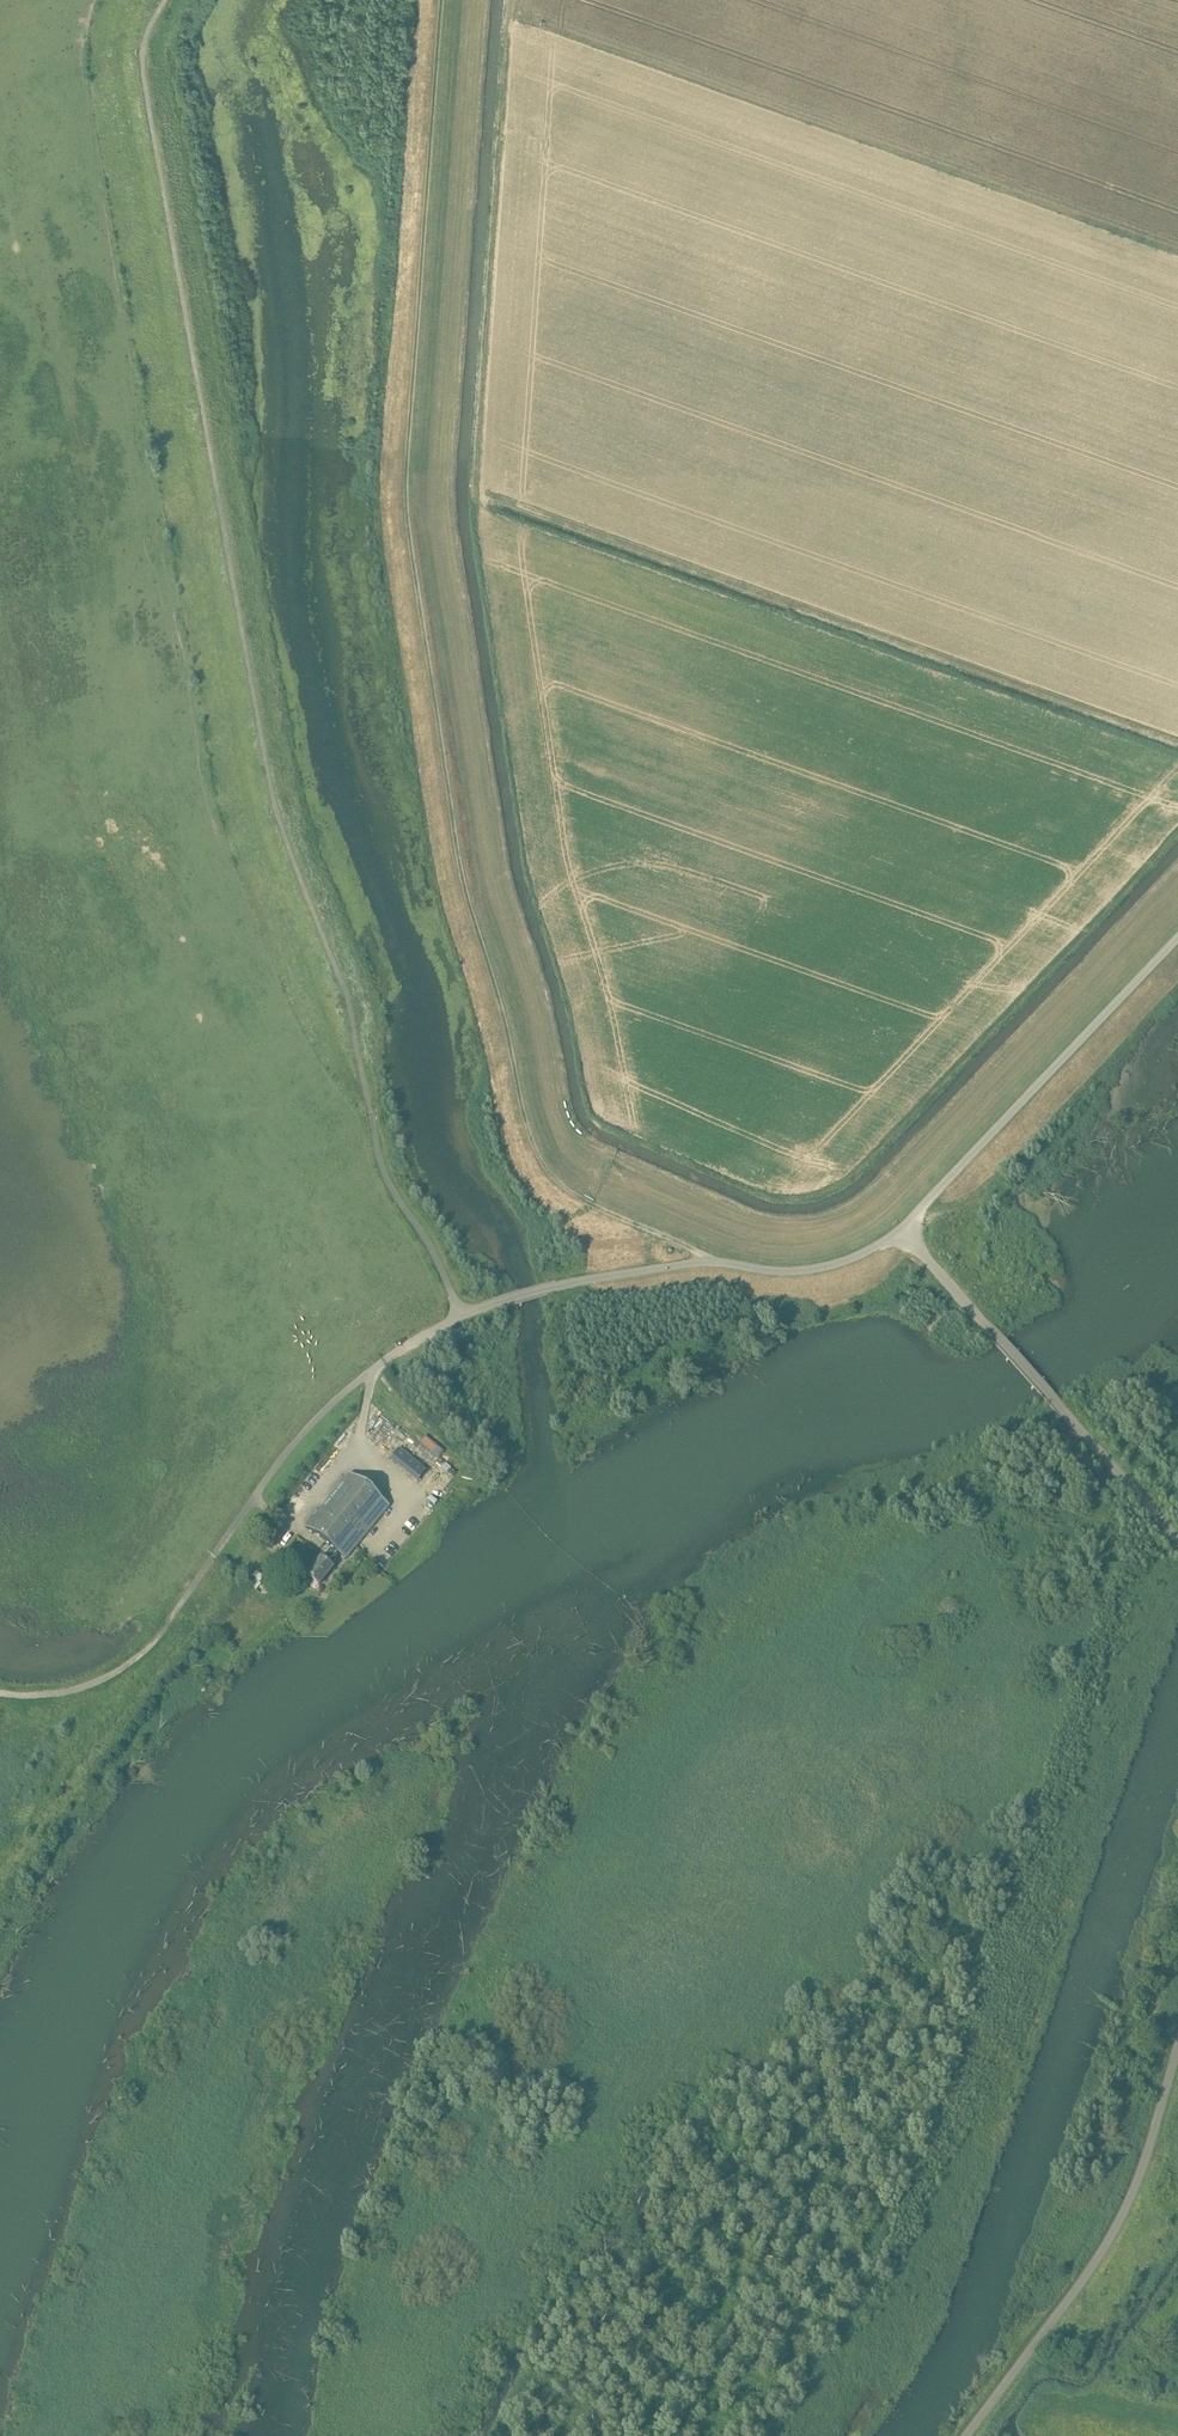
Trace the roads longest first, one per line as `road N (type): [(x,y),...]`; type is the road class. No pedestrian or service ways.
road 1 (track): [(445,0),(409,501),(469,902),(537,1152),(561,1185),(706,1257)]
road 2 (unclassified): [(966,2435),(1116,2231),(1177,2044)]
road 3 (unclassified): [(902,1230),(1177,1537)]
road 4 (unclassified): [(1177,935),(902,1230)]
road 5 (unclassified): [(384,1359),(486,1309),(606,1274),(706,1257),(766,1272)]
road 6 (unclassified): [(902,1230),(839,1264),(766,1272)]

